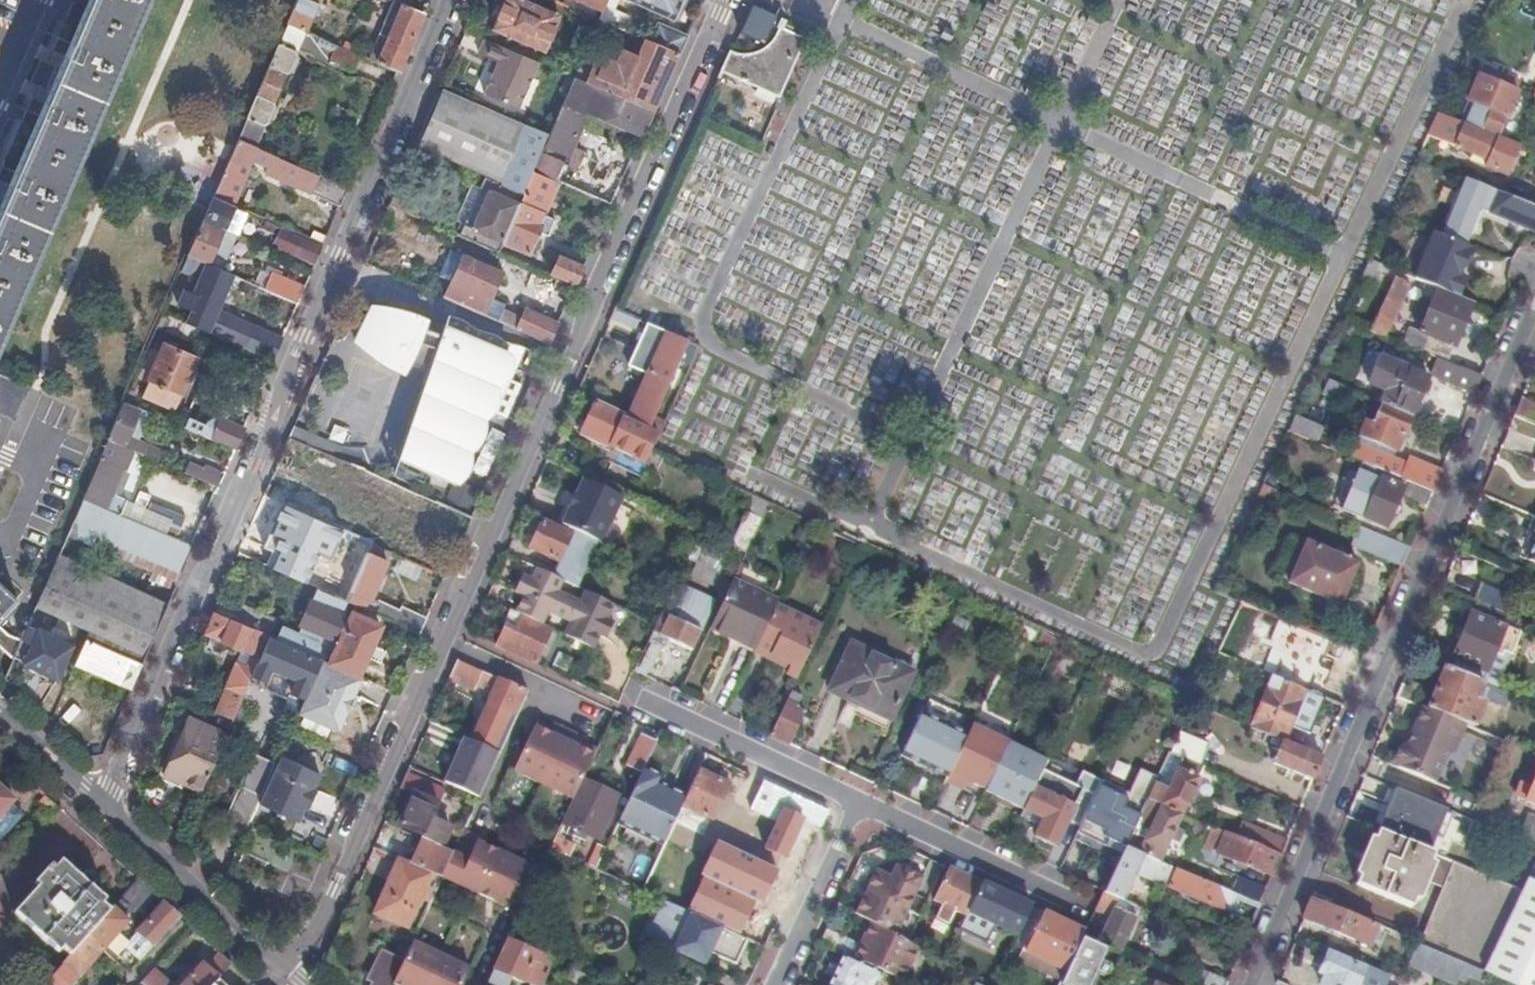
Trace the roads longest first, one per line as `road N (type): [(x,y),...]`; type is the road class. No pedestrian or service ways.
road 1 (residential): [(727,0),(331,905),(288,977)]
road 2 (residential): [(102,802),(450,0)]
road 3 (residential): [(1249,984),(1534,308)]
road 4 (residential): [(1093,917),(860,807)]
road 5 (residential): [(288,977),(102,802)]
road 6 (residential): [(860,807),(652,713)]
road 7 (residential): [(860,807),(775,984)]
road 8 (residential): [(102,802),(0,711)]

